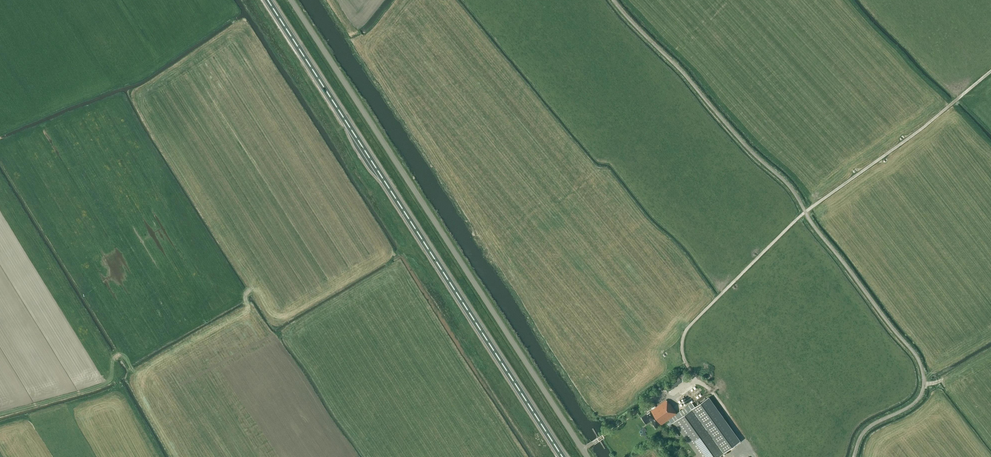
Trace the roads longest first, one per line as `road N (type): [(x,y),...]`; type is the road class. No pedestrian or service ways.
road 1 (unclassified): [(854,456),(870,425),(921,394),(915,354),(786,182),(616,0)]
road 2 (track): [(754,456),(691,369),(683,351),(689,326),(805,212),(990,71)]
road 3 (unclassified): [(587,456),(291,0)]
road 4 (trunk): [(563,456),(268,0)]

